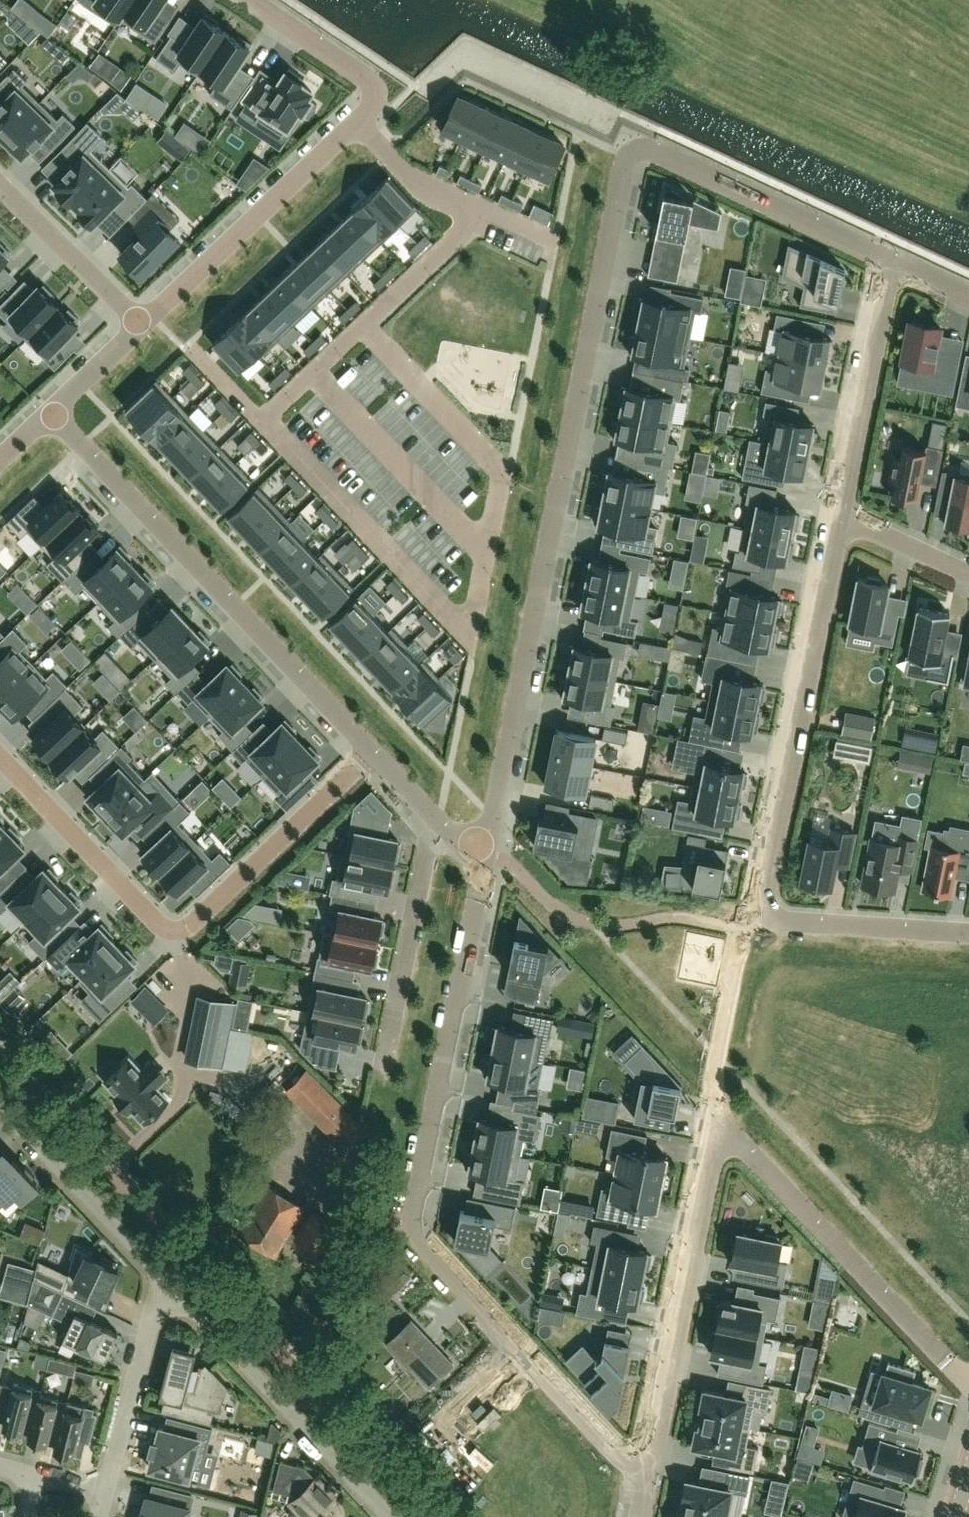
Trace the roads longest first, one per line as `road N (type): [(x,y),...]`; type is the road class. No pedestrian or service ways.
road 1 (residential): [(484,869),(631,156),(658,153),(896,265)]
road 2 (residential): [(968,1380),(724,1125),(647,1478)]
road 3 (residential): [(647,1478),(422,1240),(414,1220),(484,869)]
road 4 (residential): [(435,1516),(0,1048)]
road 5 (residential): [(968,933),(767,914),(841,516)]
road 6 (residential): [(0,756),(158,924),(171,928),(192,923),(374,751)]
road 7 (residential): [(374,751),(54,412)]
road 8 (residential): [(391,1516),(164,1281)]
road 9 (residential): [(485,210),(265,419)]
road 10 (residential): [(359,121),(141,325)]
road 11 (residential): [(841,516),(896,265)]
road 12 (residential): [(433,817),(381,1061)]
road 13 (residential): [(164,1281),(0,1112)]
road 14 (residential): [(164,1281),(107,1497)]
road 15 (residential): [(141,325),(0,187)]
road 16 (residential): [(248,0),(365,79),(375,98),(359,121)]
road 17 (residential): [(359,121),(406,174),(485,210)]
road 18 (residential): [(968,575),(841,516)]
road 19 (residential): [(141,325),(54,412)]

